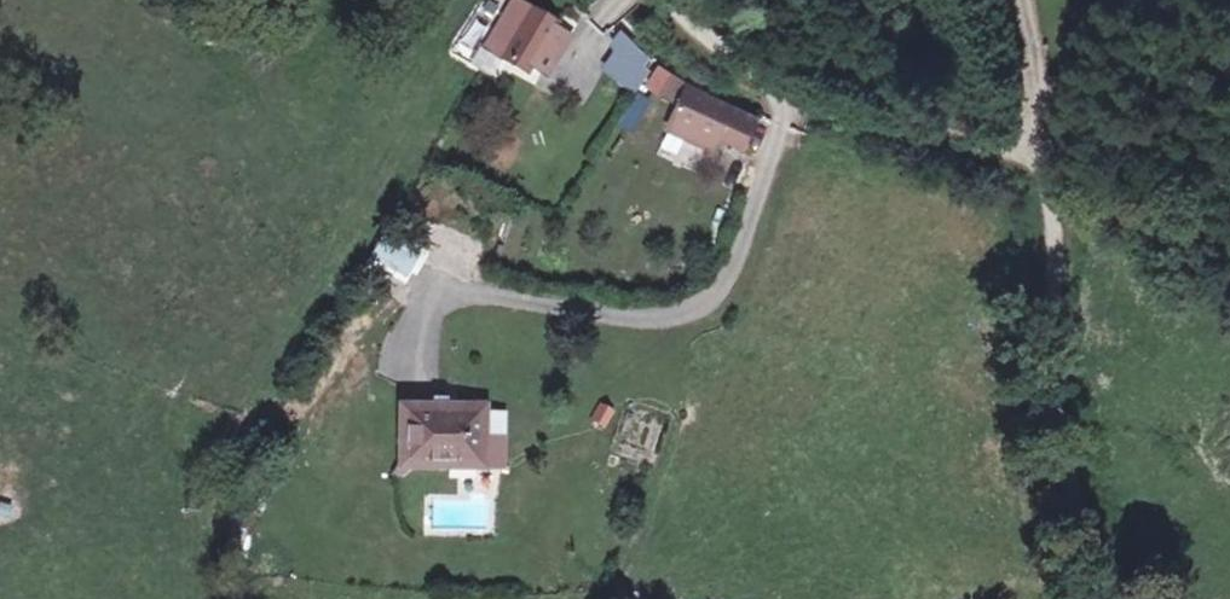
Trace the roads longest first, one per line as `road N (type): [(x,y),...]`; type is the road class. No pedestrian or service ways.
road 1 (track): [(1041,146),(1056,222),(1060,357),(1079,479),(1129,598)]
road 2 (unclassified): [(675,0),(789,99),(914,130),(1041,146)]
road 3 (track): [(1006,0),(1041,146)]

